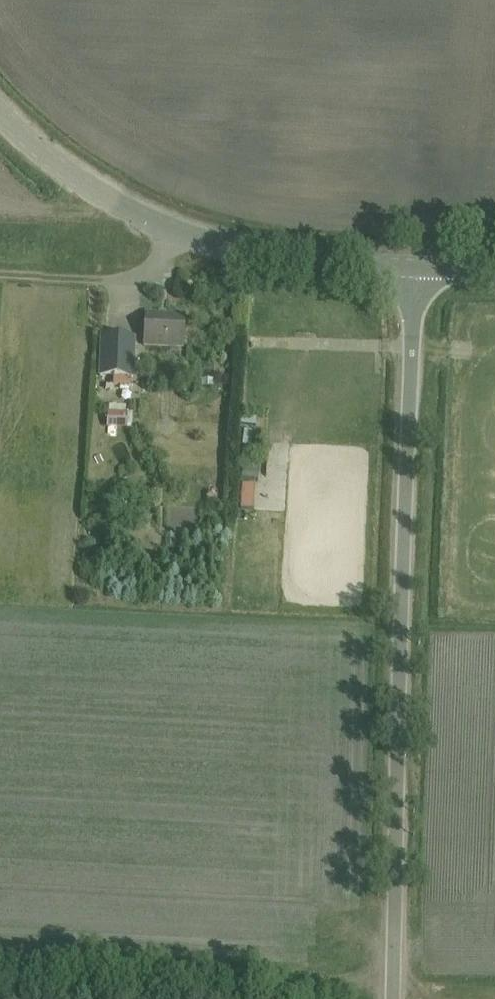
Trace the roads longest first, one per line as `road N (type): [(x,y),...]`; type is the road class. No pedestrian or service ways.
road 1 (unclassified): [(393,998),(413,264)]
road 2 (track): [(0,971),(393,988)]
road 3 (tertiary): [(413,264),(252,253),(179,232)]
road 4 (tertiary): [(179,232),(64,169),(0,112)]

